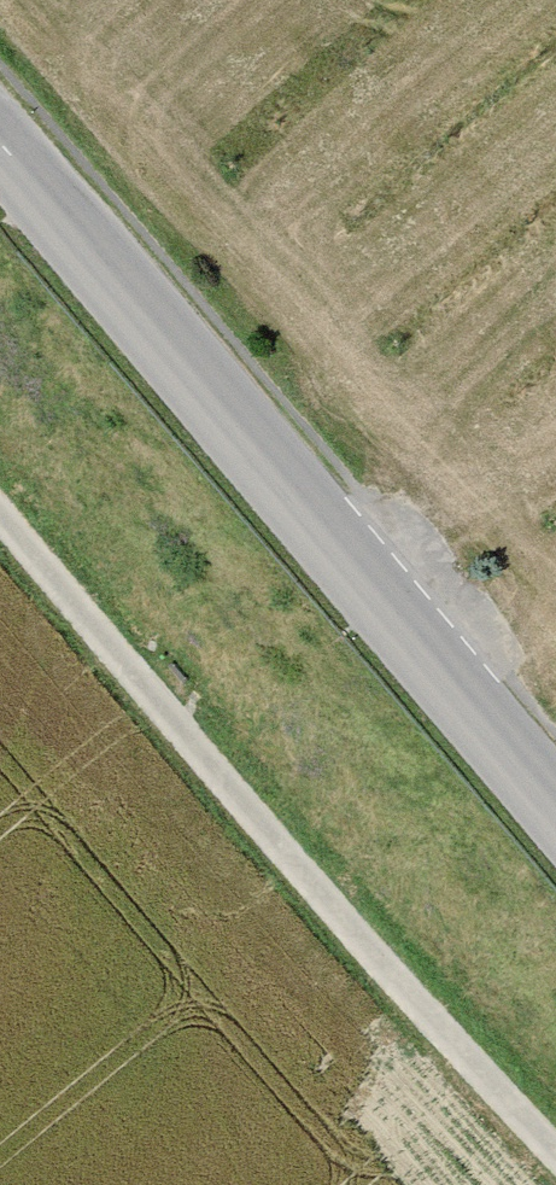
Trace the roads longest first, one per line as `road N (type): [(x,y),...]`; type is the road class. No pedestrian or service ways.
road 1 (tertiary): [(555,808),(0,141)]
road 2 (track): [(0,514),(292,860),(555,1153)]

